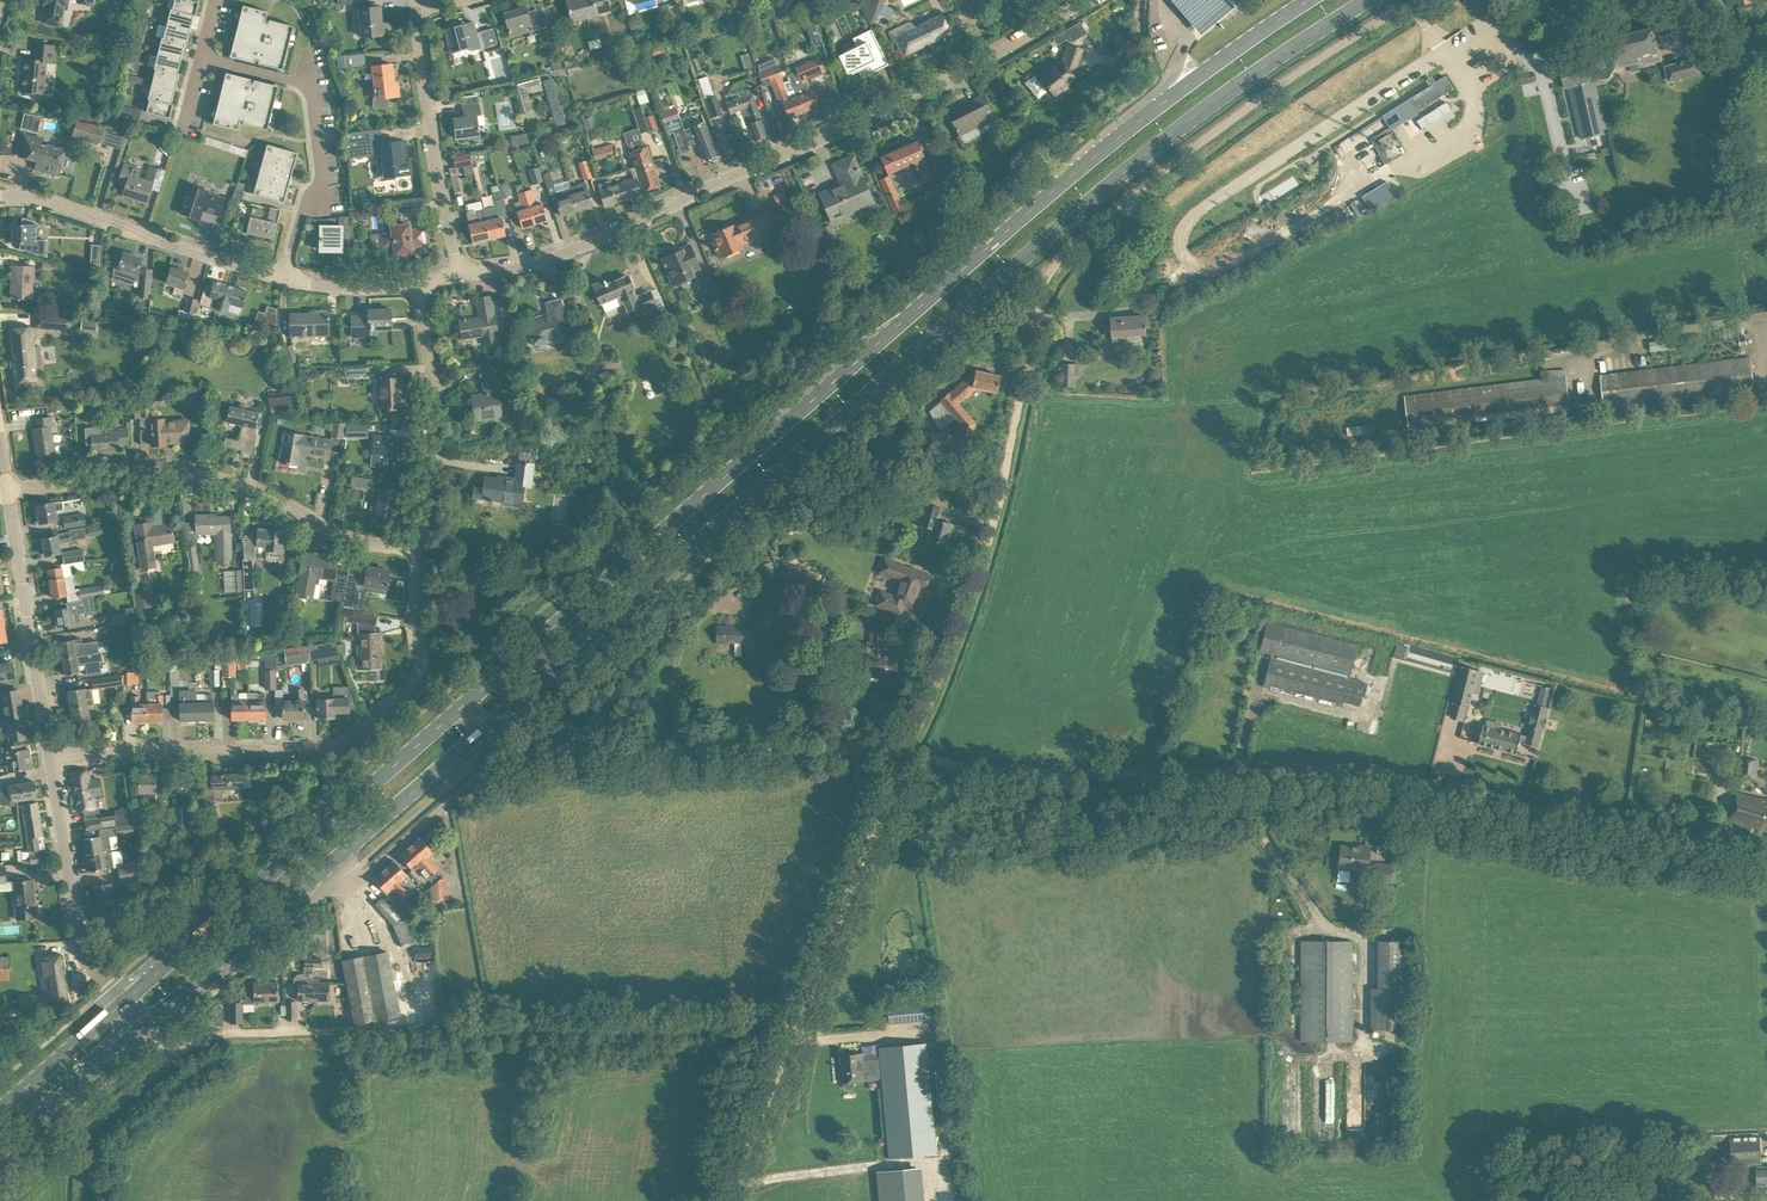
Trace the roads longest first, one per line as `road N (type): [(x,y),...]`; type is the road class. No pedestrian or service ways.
road 1 (primary): [(483,729),(1178,128),(1367,0)]
road 2 (primary): [(1172,94),(461,708)]
road 3 (unclassified): [(1766,852),(1401,787),(1276,774),(991,770),(909,751)]
road 4 (residential): [(459,273),(571,251),(895,109),(1086,0)]
road 5 (unclassified): [(795,1025),(222,1035),(171,1056)]
road 6 (unclassified): [(1030,348),(1052,267),(1238,113),(1414,0)]
road 7 (residential): [(51,755),(344,743),(418,677),(420,549)]
road 8 (track): [(909,751),(725,1200)]
road 9 (primary): [(461,708),(122,1003)]
road 10 (residential): [(420,549),(365,542),(211,478),(8,490)]
road 11 (track): [(1030,348),(987,549),(909,751)]
road 12 (track): [(507,753),(909,751)]
road 13 (residential): [(0,195),(43,199),(285,278)]
road 14 (tertiary): [(51,755),(8,490)]
road 15 (residential): [(420,549),(435,419),(418,283)]
road 16 (residential): [(459,273),(435,162),(417,11)]
road 17 (tertiary): [(122,1003),(81,950),(51,755)]
road 18 (primary): [(143,1027),(324,871)]
road 19 (residential): [(324,871),(352,886),(507,753)]
road 20 (primary): [(324,871),(483,729)]
road 21 (residential): [(285,278),(305,200),(323,190),(312,85)]
road 22 (primary): [(0,1152),(143,1027)]
road 23 (primary): [(1308,0),(1172,94)]
road 24 (primary): [(122,1003),(0,1110)]
road 25 (unclassified): [(84,1169),(93,1124),(171,1056)]
road 26 (residential): [(285,278),(354,287),(418,283)]

